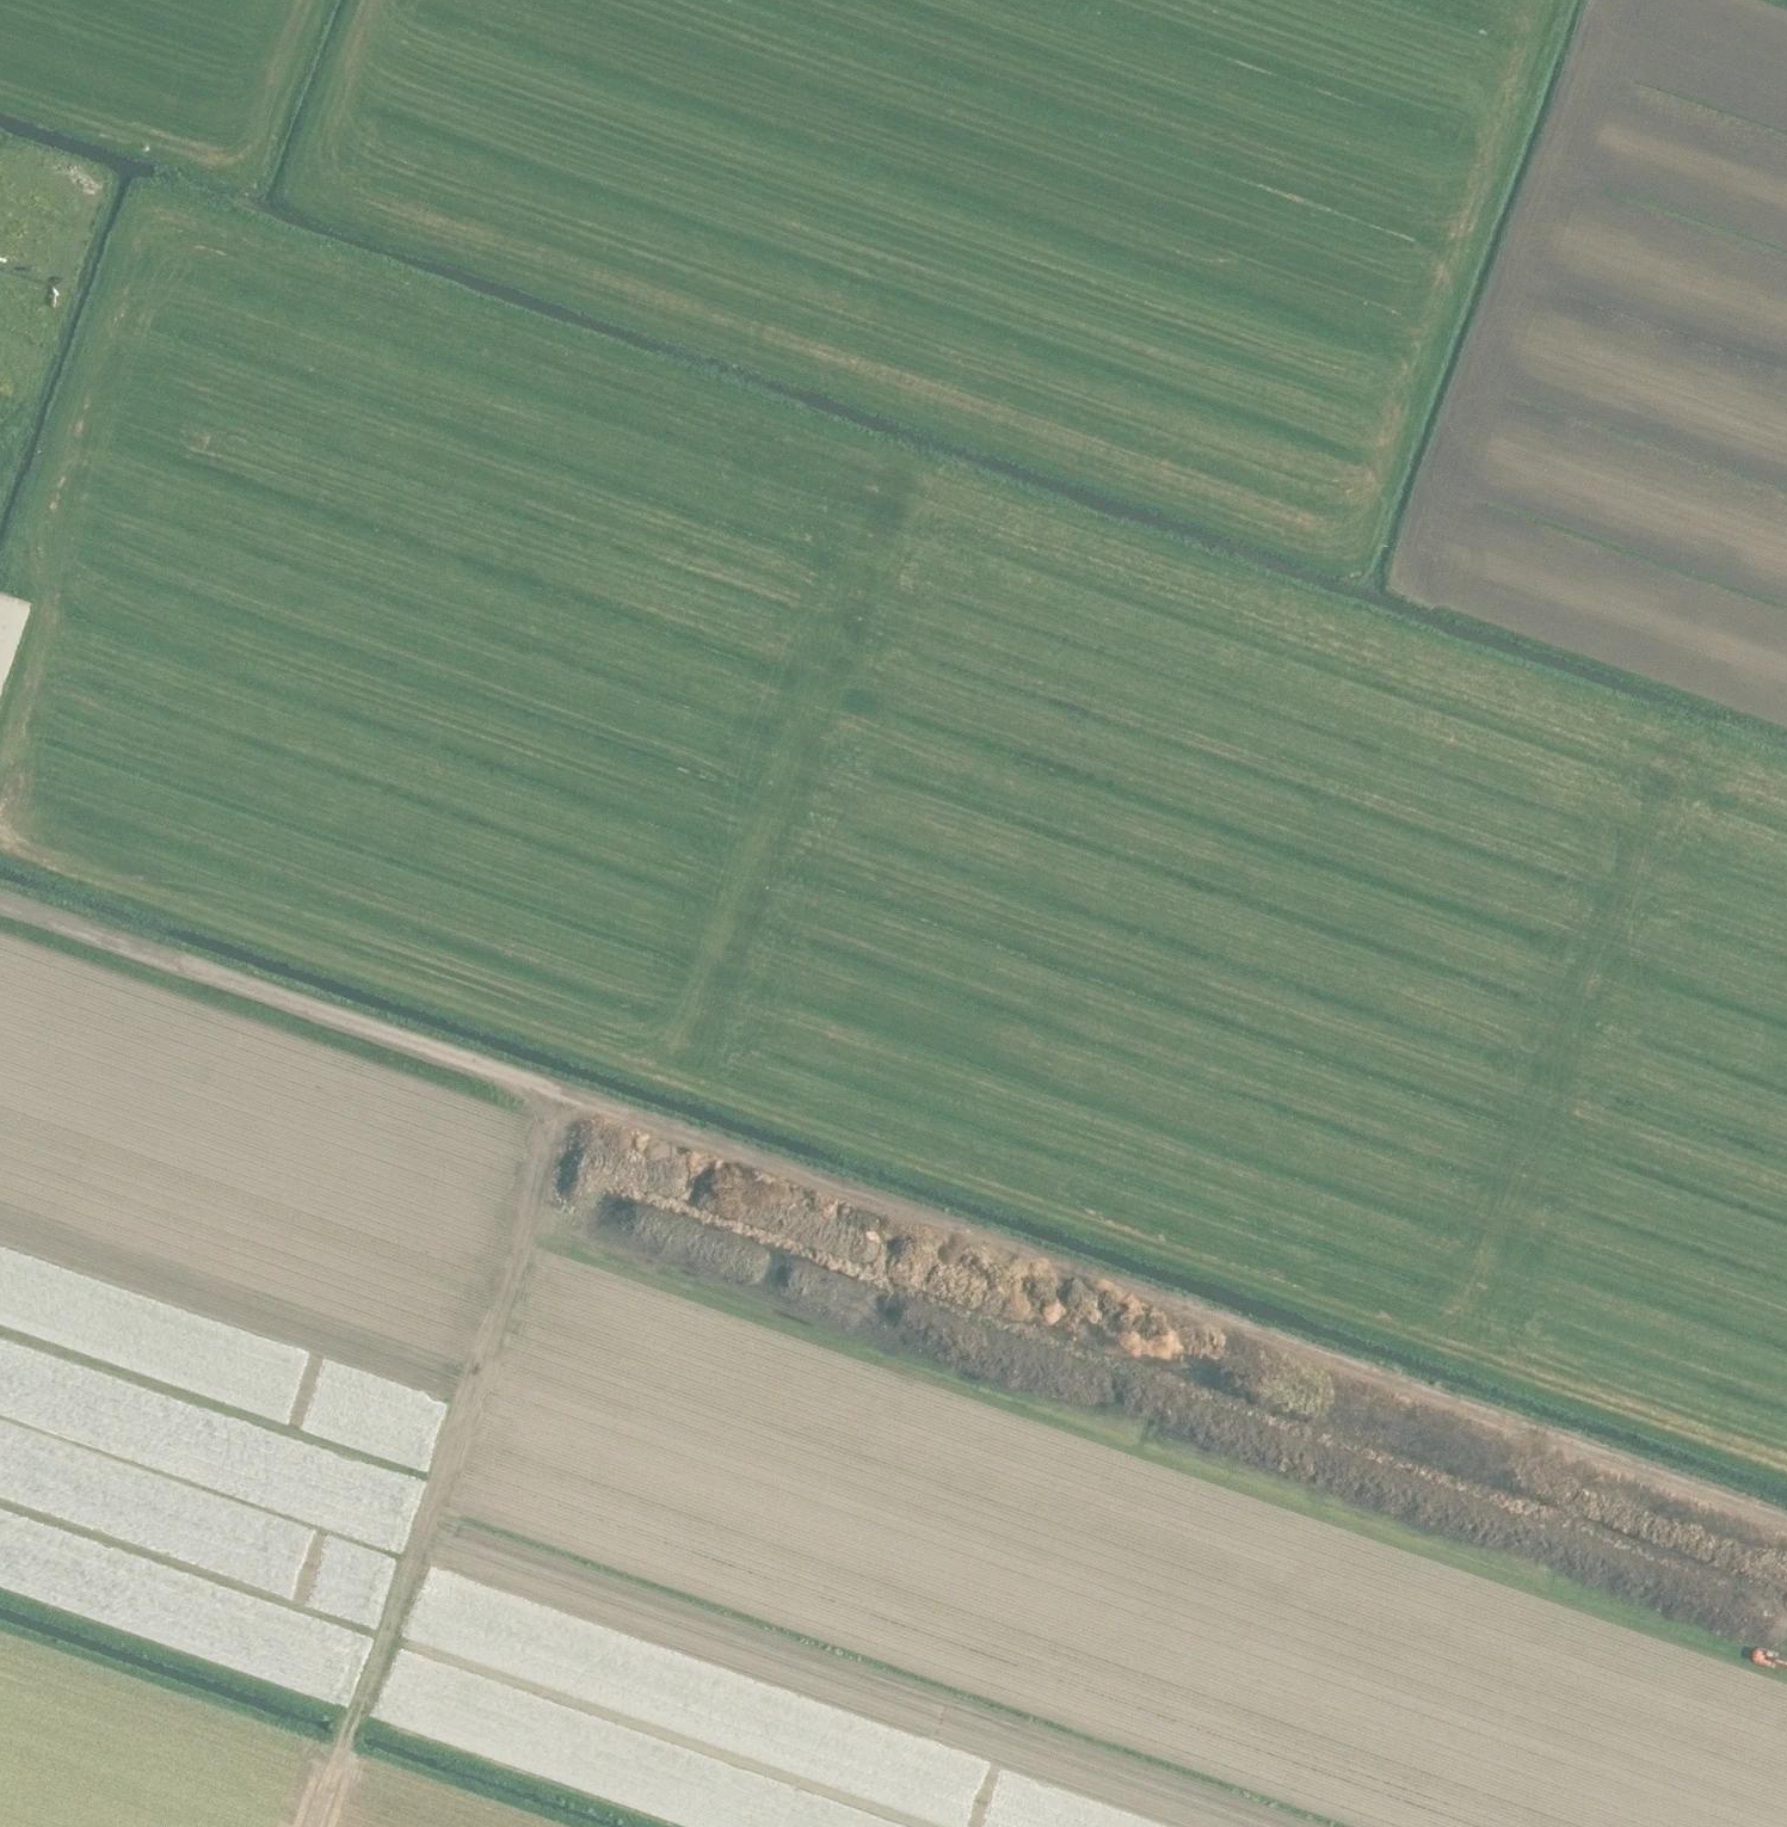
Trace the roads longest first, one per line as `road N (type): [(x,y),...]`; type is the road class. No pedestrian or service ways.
road 1 (track): [(0,901),(1786,1527)]
road 2 (track): [(559,1093),(573,1114),(572,1161),(314,1826)]

